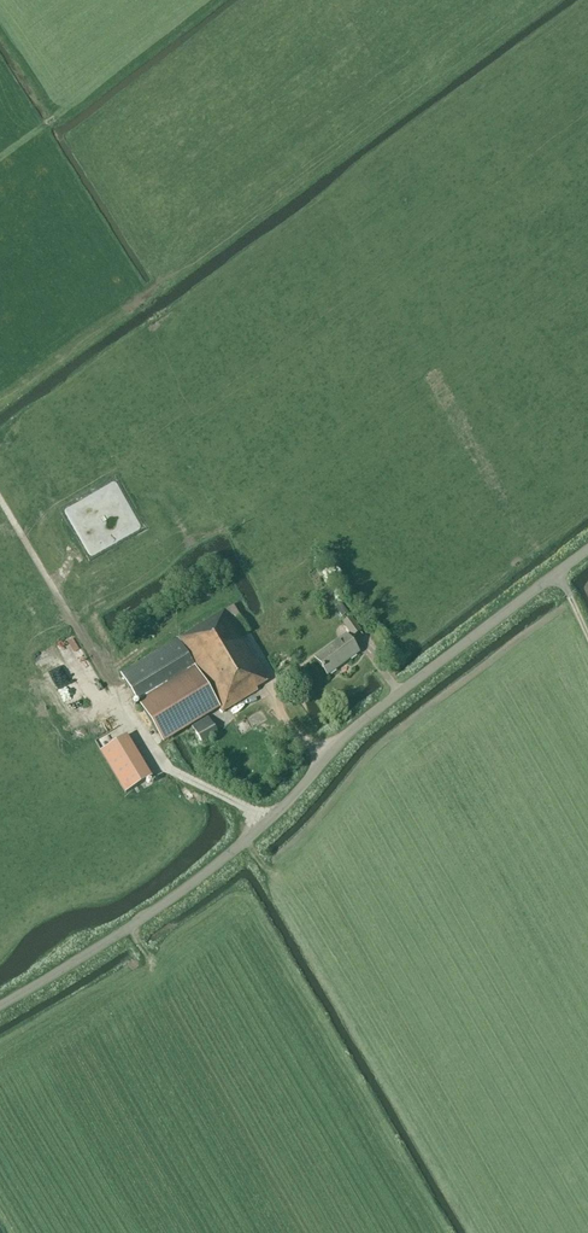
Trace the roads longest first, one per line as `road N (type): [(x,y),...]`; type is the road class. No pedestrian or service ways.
road 1 (unclassified): [(0,1006),(171,899),(286,804),(349,731),(587,550)]

